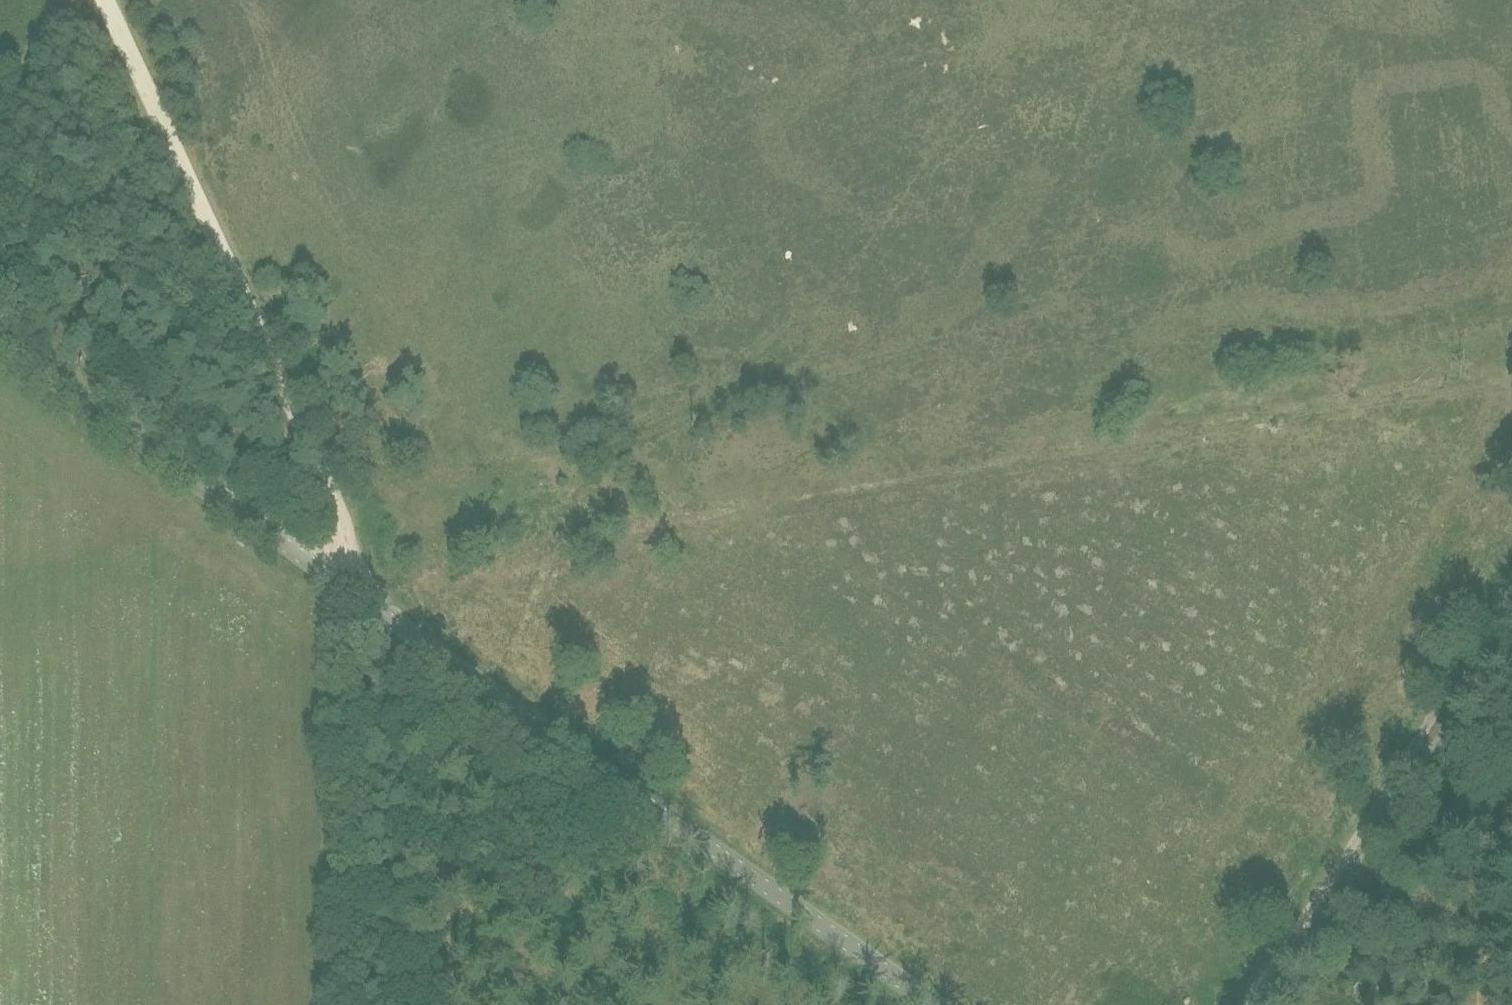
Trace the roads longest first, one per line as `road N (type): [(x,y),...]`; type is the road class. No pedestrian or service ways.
road 1 (tertiary): [(929,1004),(598,756),(0,343)]
road 2 (track): [(378,605),(107,0)]
road 3 (track): [(1511,591),(1250,1004)]

